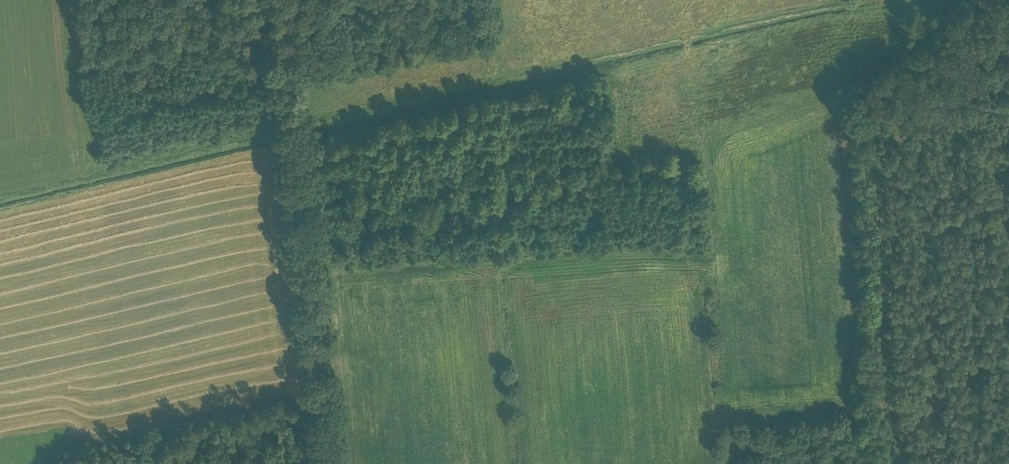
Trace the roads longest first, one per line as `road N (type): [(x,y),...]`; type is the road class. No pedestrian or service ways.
road 1 (track): [(271,0),(328,463)]

